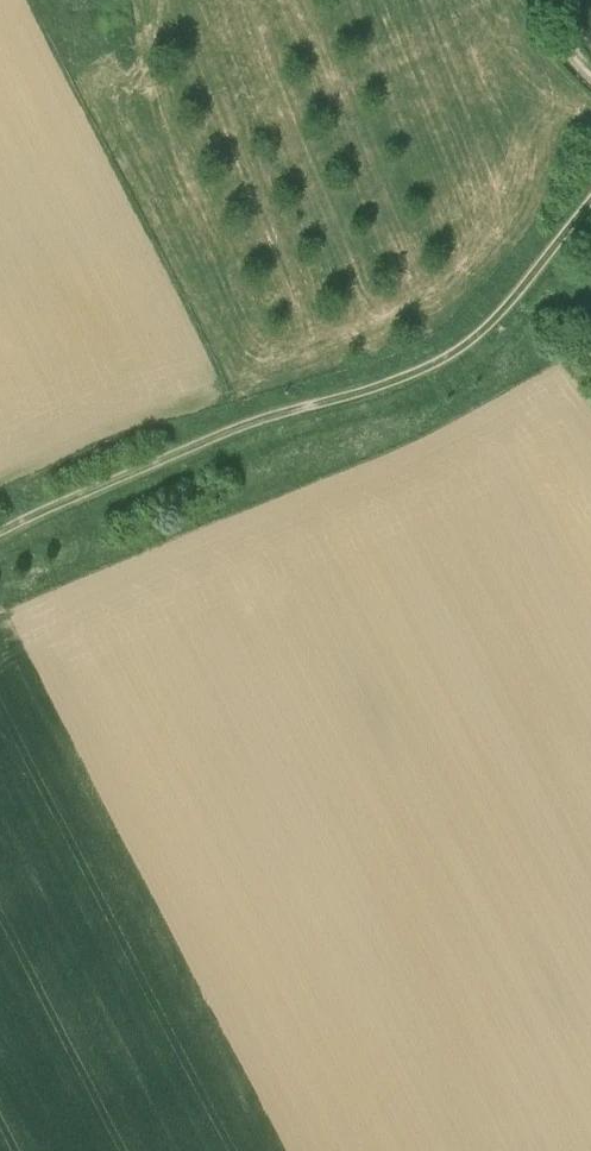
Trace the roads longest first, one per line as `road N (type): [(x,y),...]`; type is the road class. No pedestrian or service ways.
road 1 (track): [(590,203),(487,327),(436,363),(198,442),(0,531)]

